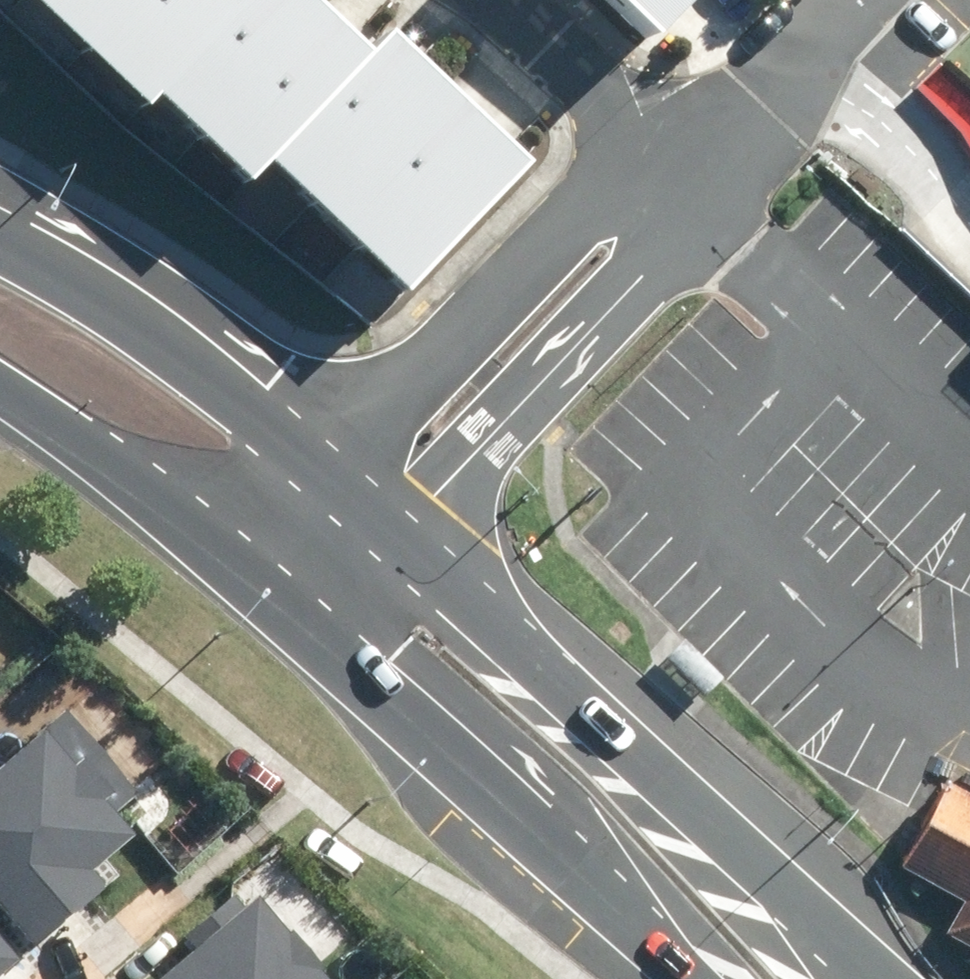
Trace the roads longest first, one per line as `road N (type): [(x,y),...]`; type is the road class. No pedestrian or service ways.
road 1 (primary): [(405,534),(699,795),(872,978)]
road 2 (primary): [(708,978),(322,619)]
road 3 (residential): [(330,475),(564,258),(680,189)]
road 4 (residential): [(680,189),(609,303),(405,534)]
road 5 (primary): [(0,248),(148,336),(330,475)]
road 6 (primary): [(246,557),(59,416),(0,381)]
road 7 (residential): [(680,189),(537,24),(498,0)]
road 8 (residential): [(861,0),(680,189)]

